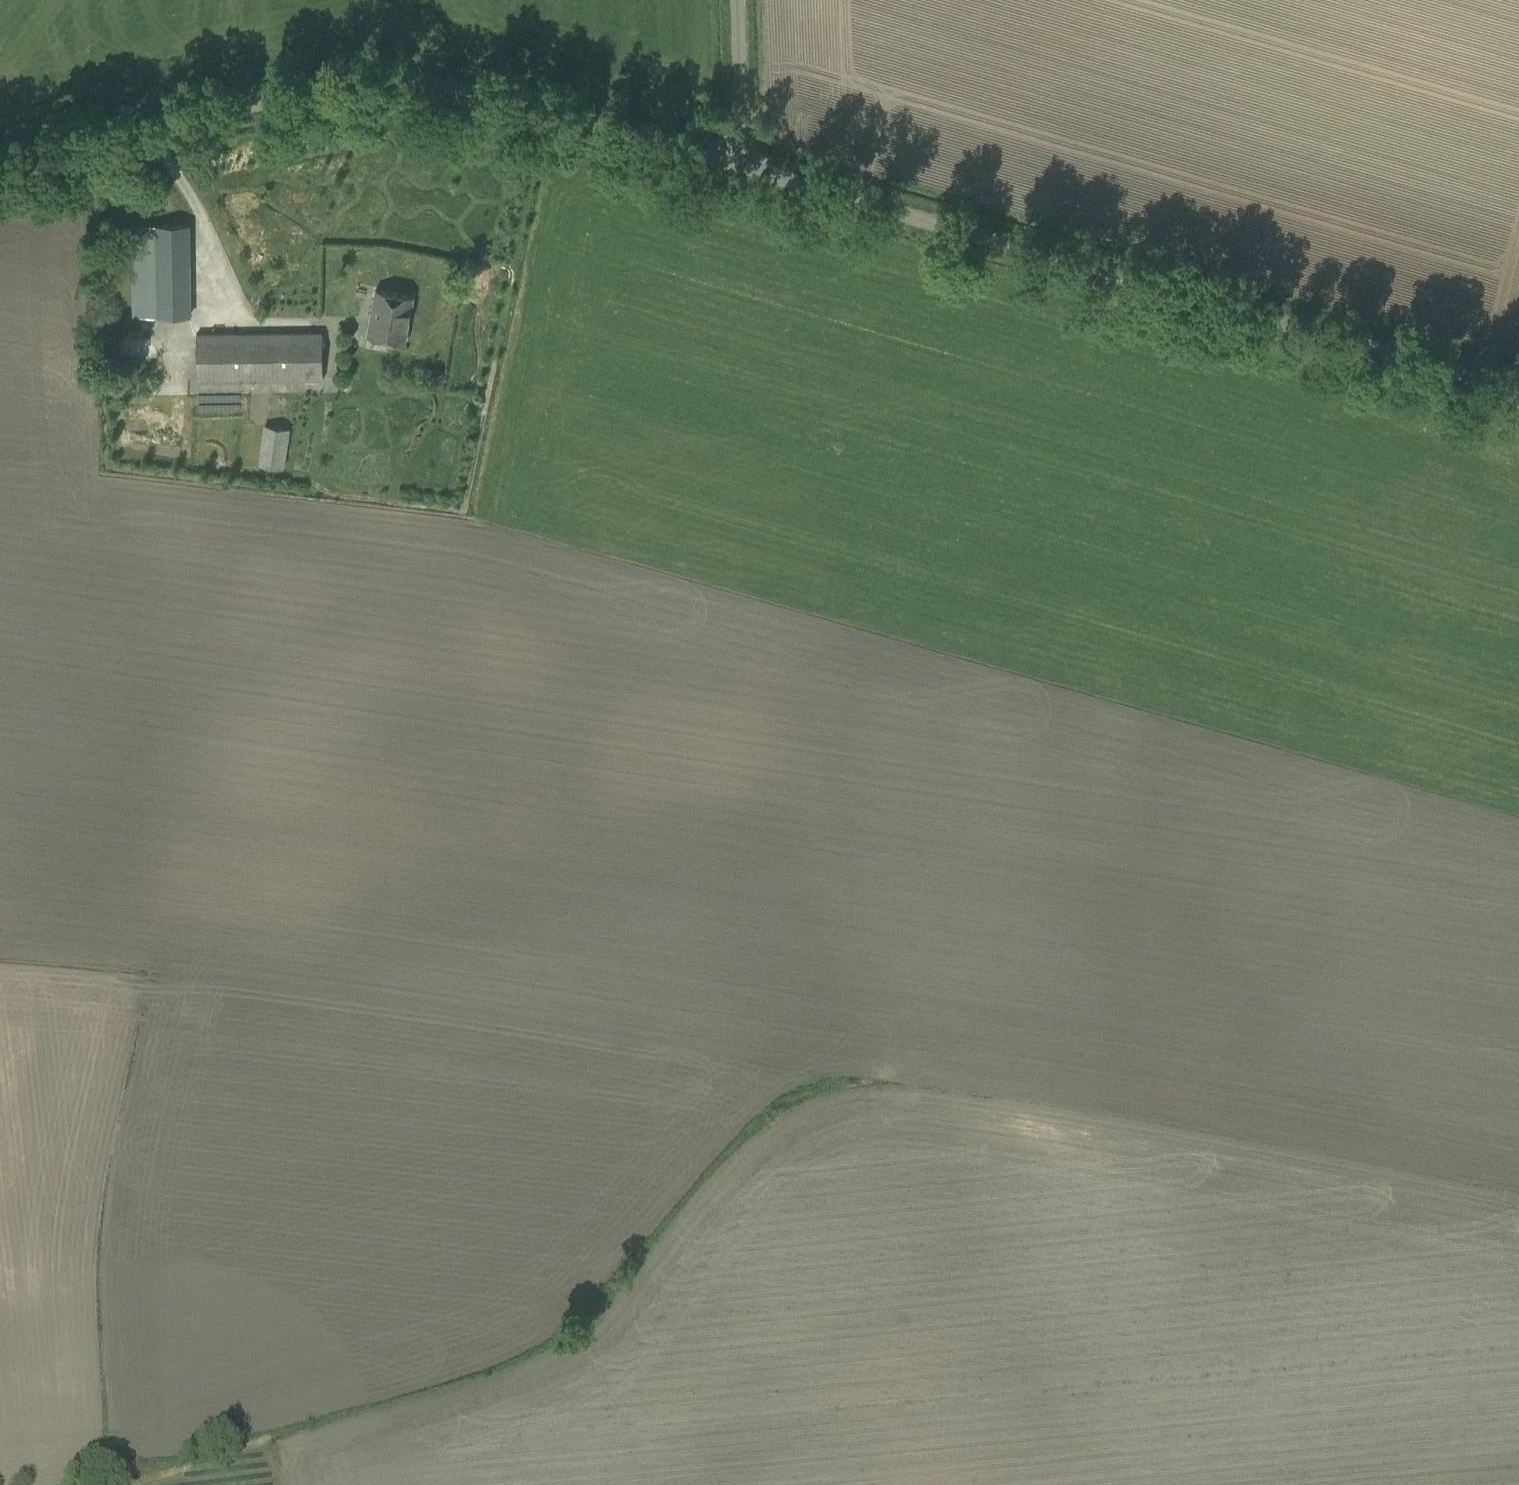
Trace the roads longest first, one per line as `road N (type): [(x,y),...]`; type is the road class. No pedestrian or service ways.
road 1 (unclassified): [(1518,400),(1453,373),(740,169)]
road 2 (unclassified): [(740,169),(414,81),(327,89),(0,161)]
road 3 (unclassified): [(740,169),(738,0)]

